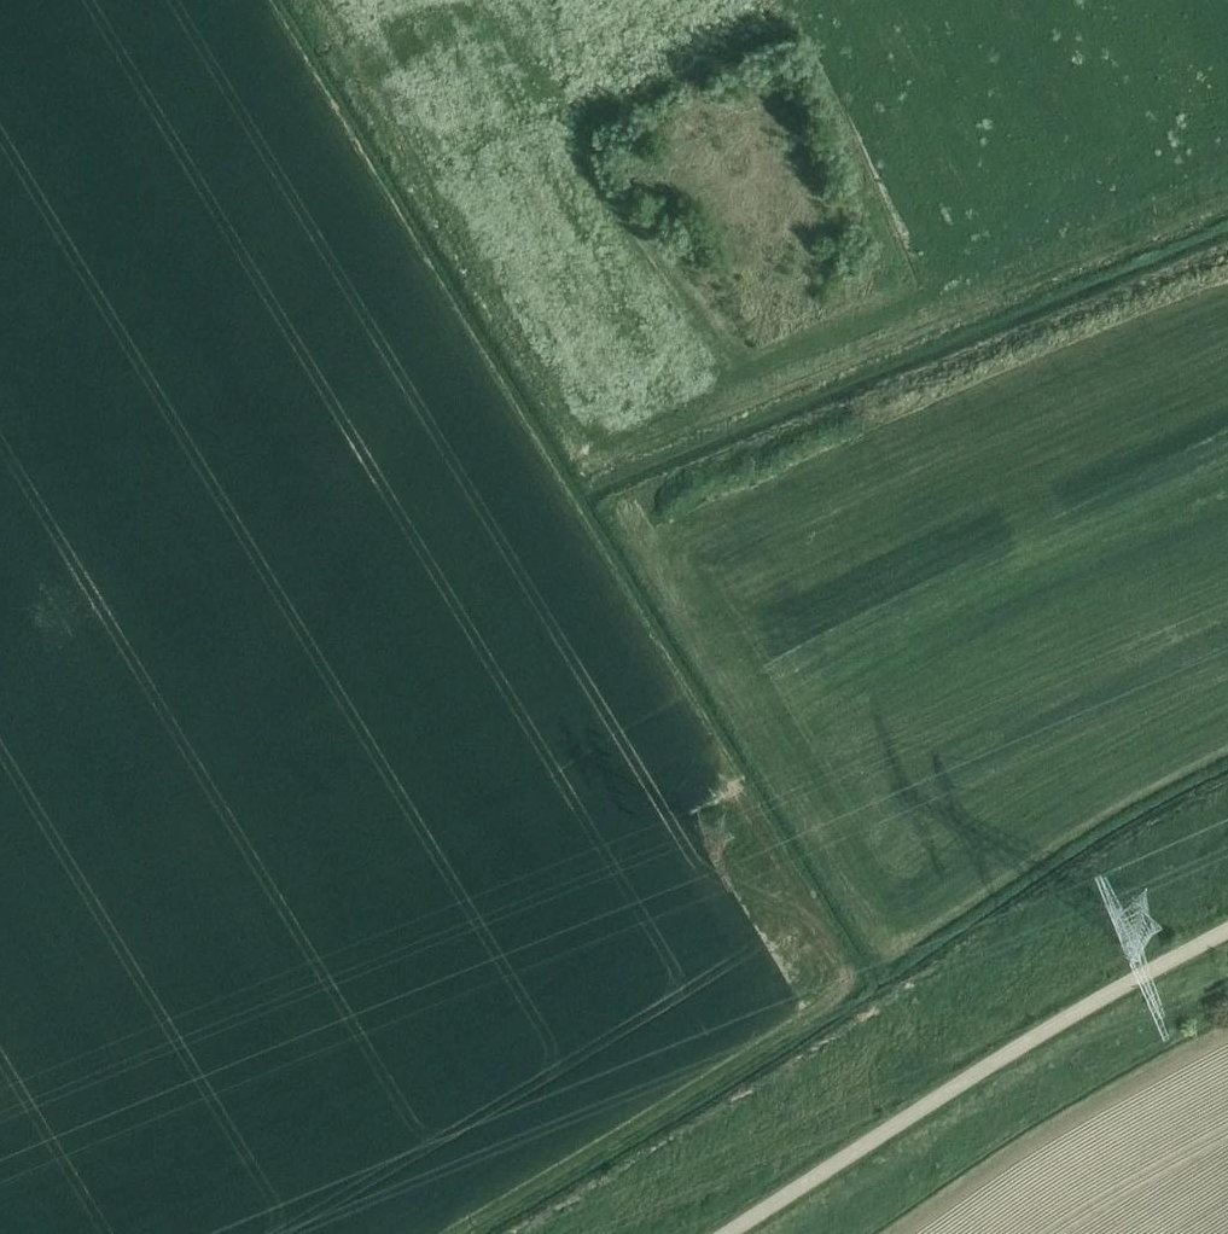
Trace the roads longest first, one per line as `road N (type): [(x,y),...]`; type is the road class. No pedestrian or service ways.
road 1 (unclassified): [(712,1233),(1080,1007),(1227,929)]
road 2 (track): [(1227,201),(766,392)]

